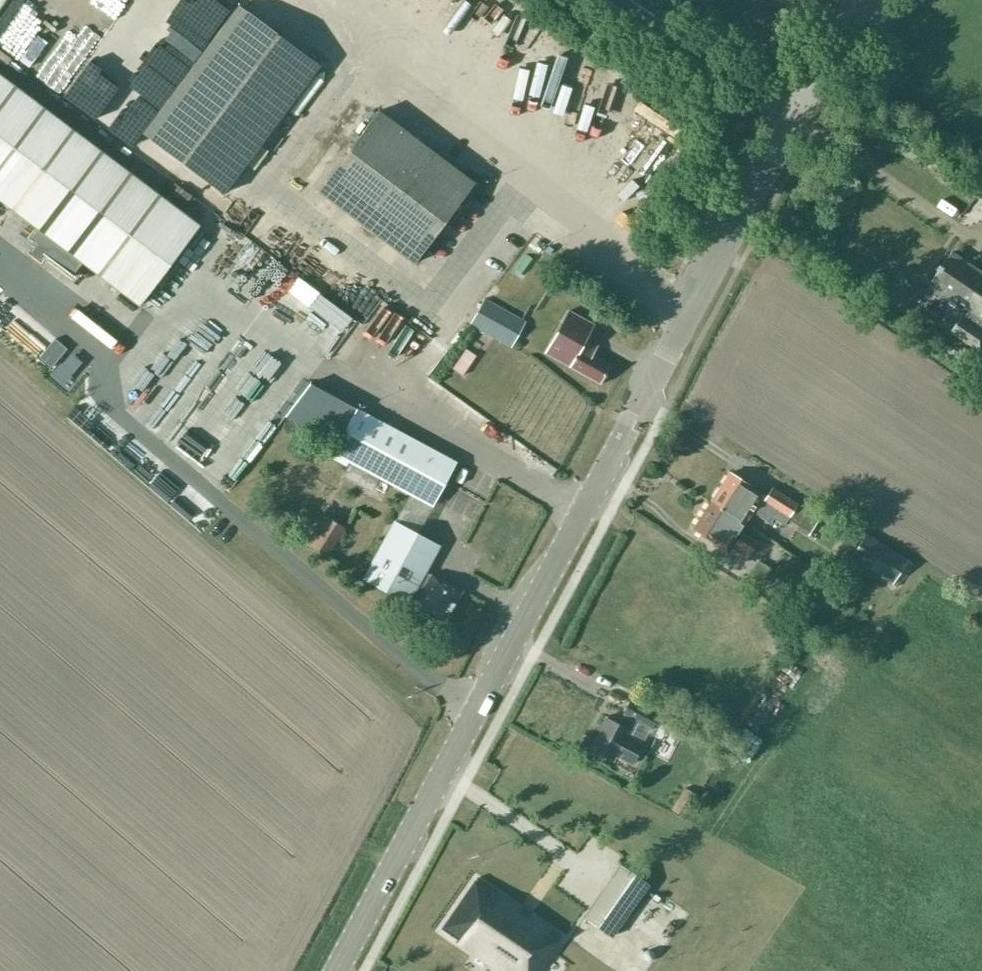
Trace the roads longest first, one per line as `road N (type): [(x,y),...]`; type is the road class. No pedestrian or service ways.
road 1 (tertiary): [(335,970),(794,115)]
road 2 (tertiary): [(794,115),(617,0)]
road 3 (tertiary): [(794,115),(856,0)]

